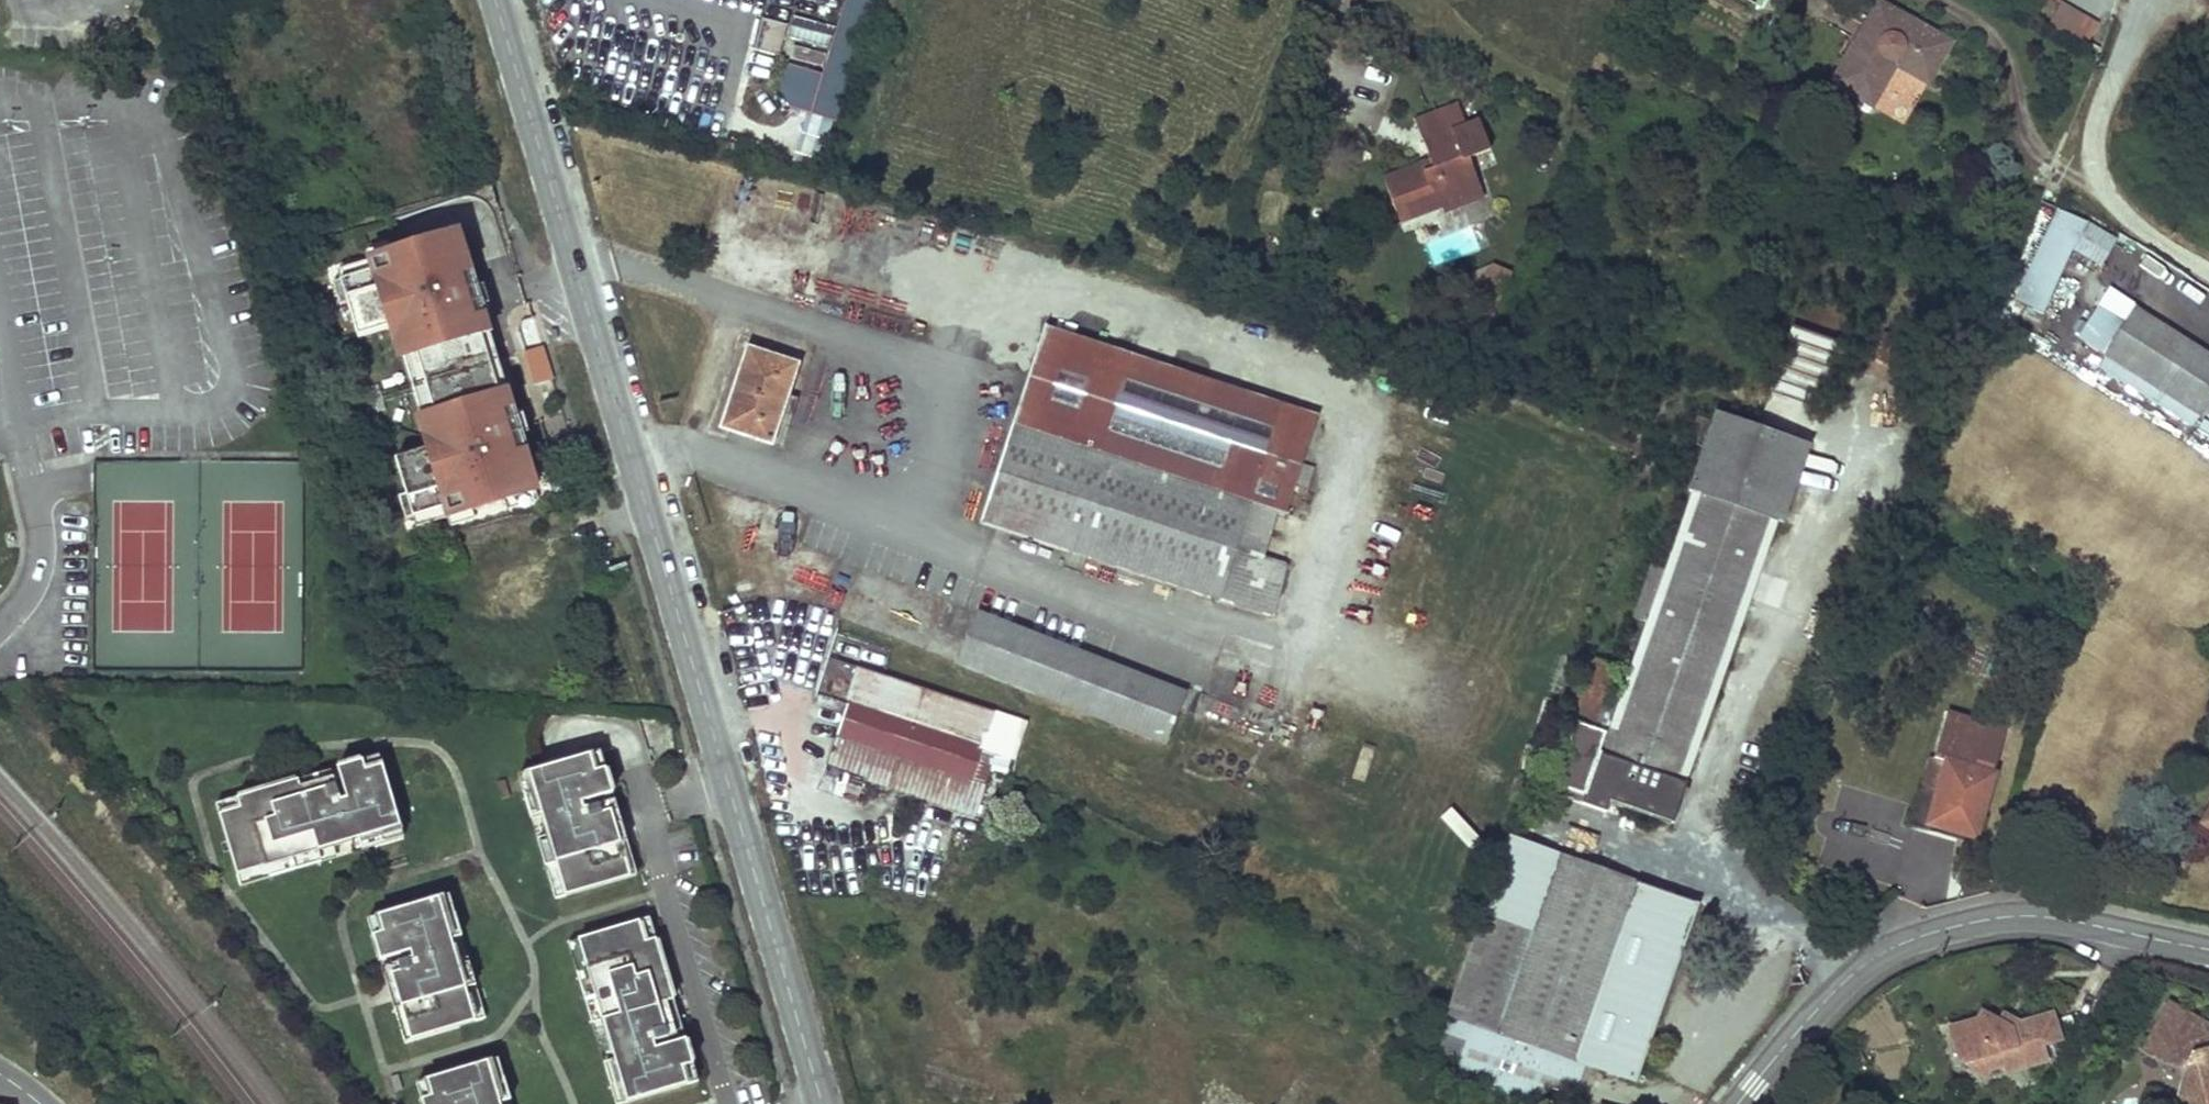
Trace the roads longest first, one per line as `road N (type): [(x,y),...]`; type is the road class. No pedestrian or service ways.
road 1 (secondary): [(497,0),(820,1103)]
road 2 (residential): [(1739,1103),(1856,970),(1946,929),(2041,917),(2208,949)]
road 3 (residential): [(2208,273),(2126,216),(2089,158),(2142,0)]

